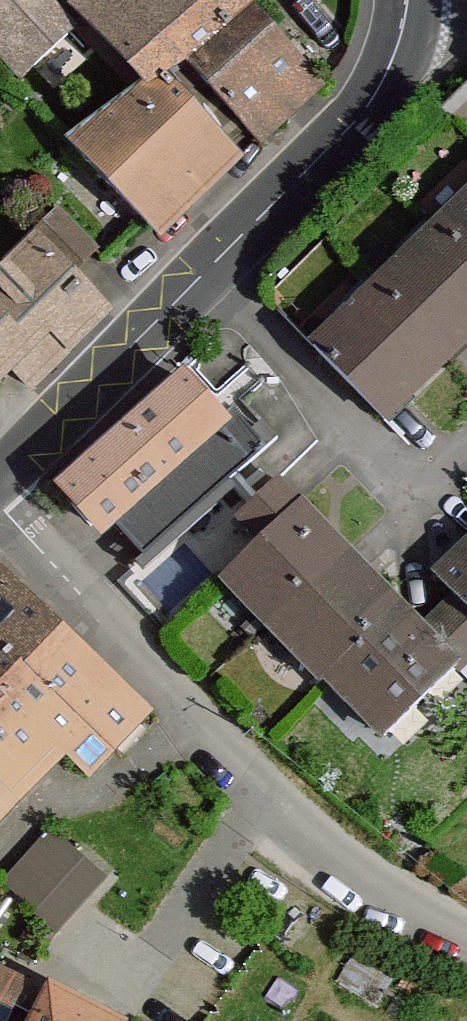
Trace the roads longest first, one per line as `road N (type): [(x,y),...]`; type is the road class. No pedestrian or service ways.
road 1 (tertiary): [(0,480),(360,114),(396,55),(407,0)]
road 2 (residential): [(0,507),(273,799),(343,860),(466,934)]

